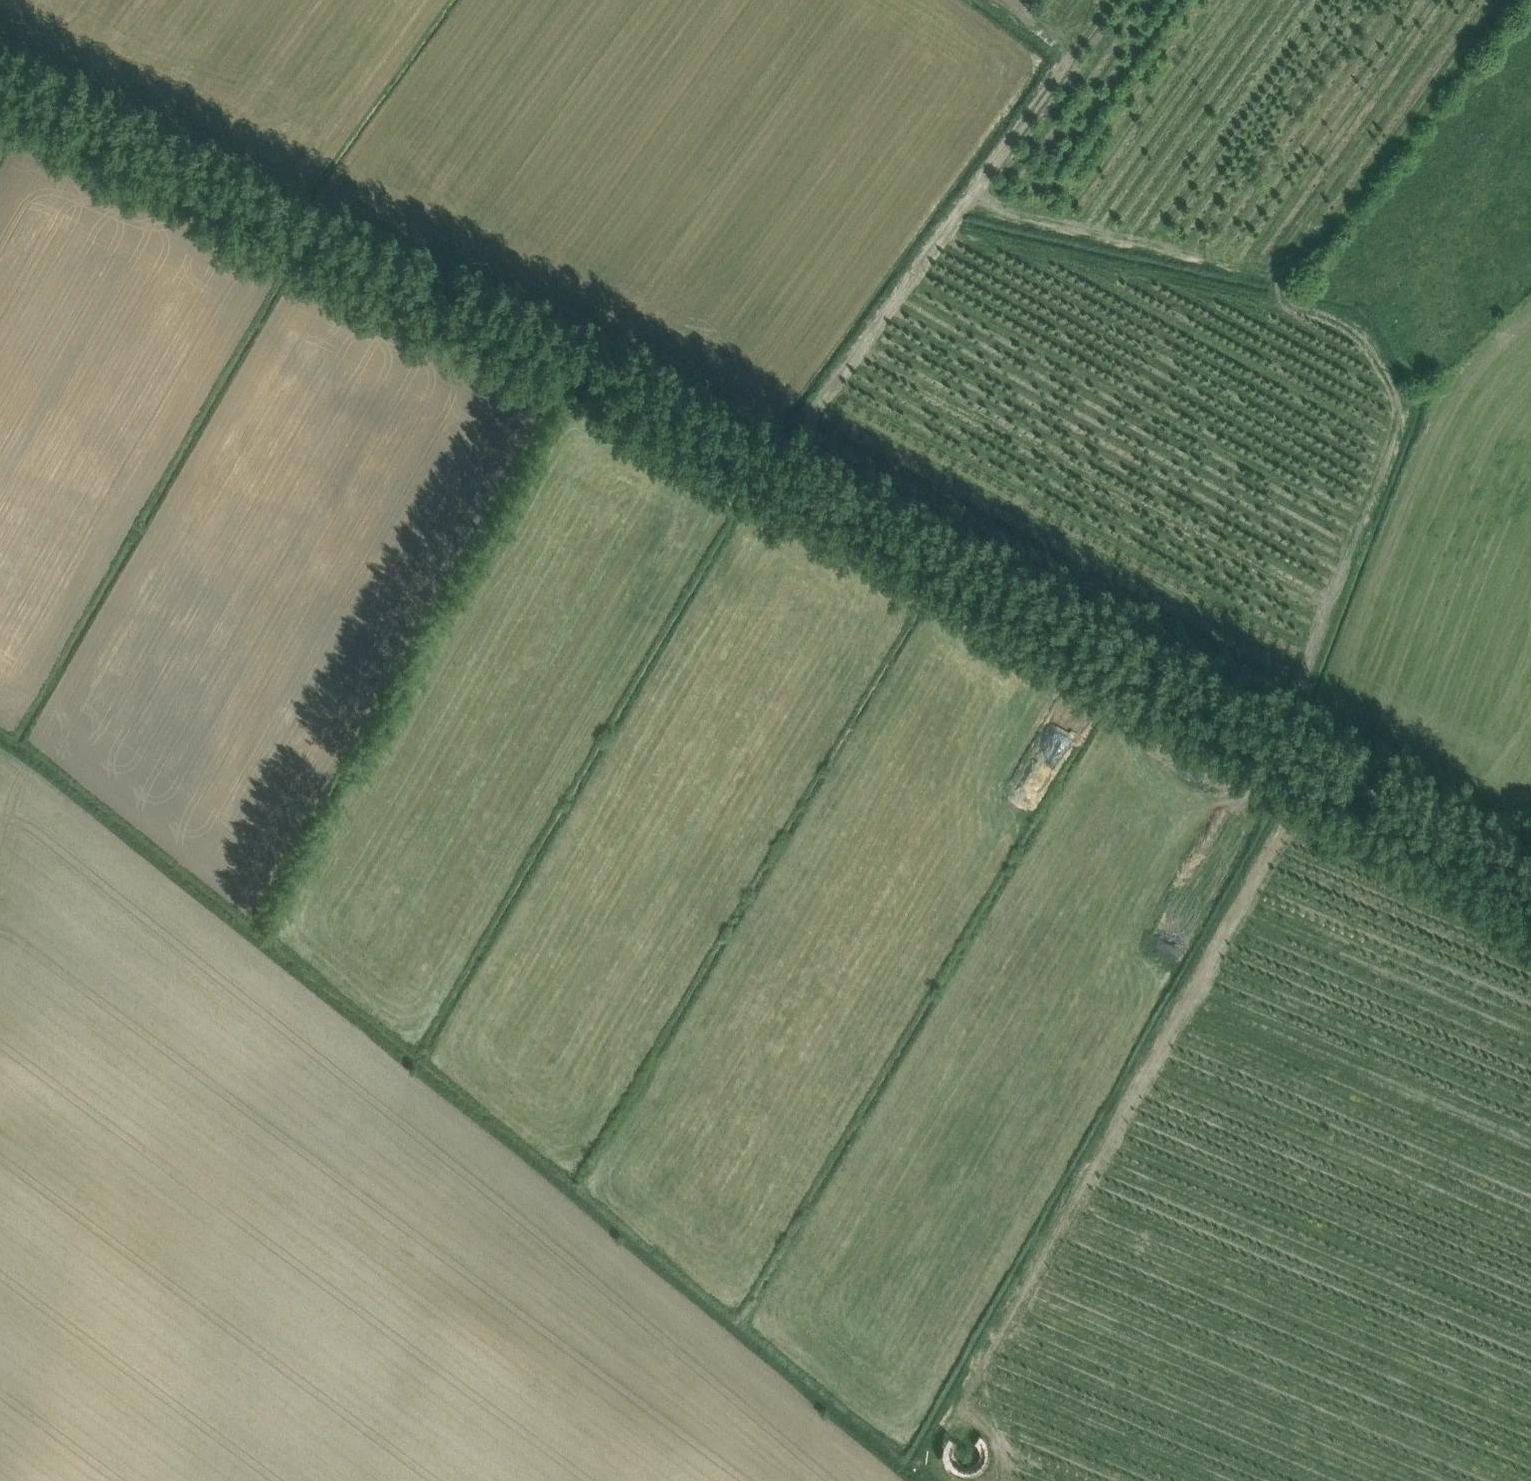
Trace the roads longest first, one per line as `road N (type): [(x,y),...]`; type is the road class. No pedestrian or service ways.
road 1 (track): [(1530,881),(538,327),(0,64)]

